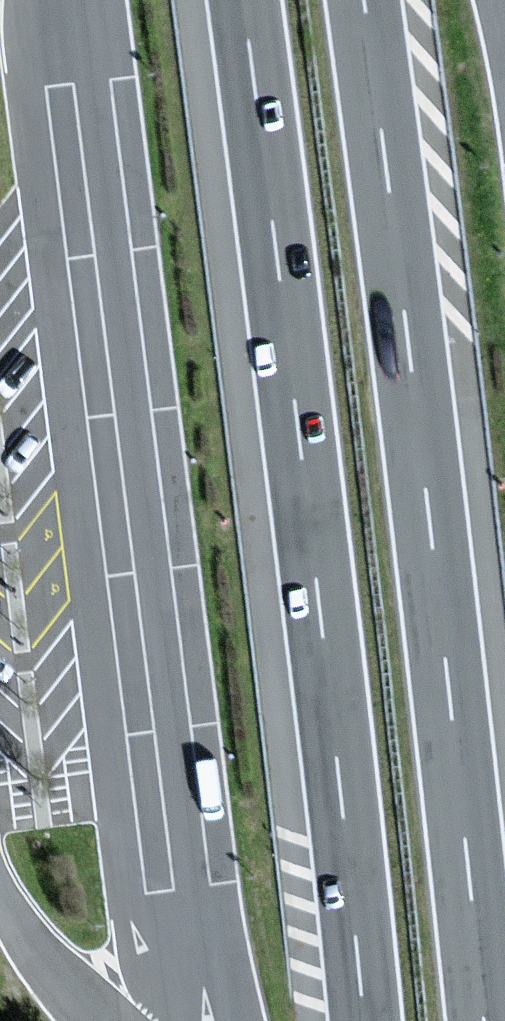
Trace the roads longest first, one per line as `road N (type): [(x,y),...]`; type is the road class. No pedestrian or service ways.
road 1 (motorway): [(486,1020),(365,0)]
road 2 (motorway): [(246,0),(364,1020)]

